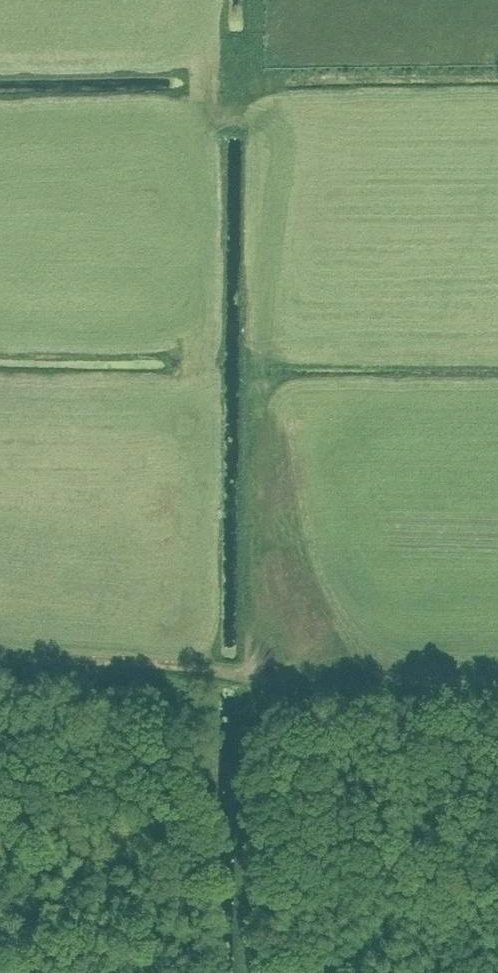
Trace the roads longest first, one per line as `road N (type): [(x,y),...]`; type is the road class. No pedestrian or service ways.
road 1 (track): [(211,667),(0,659)]

